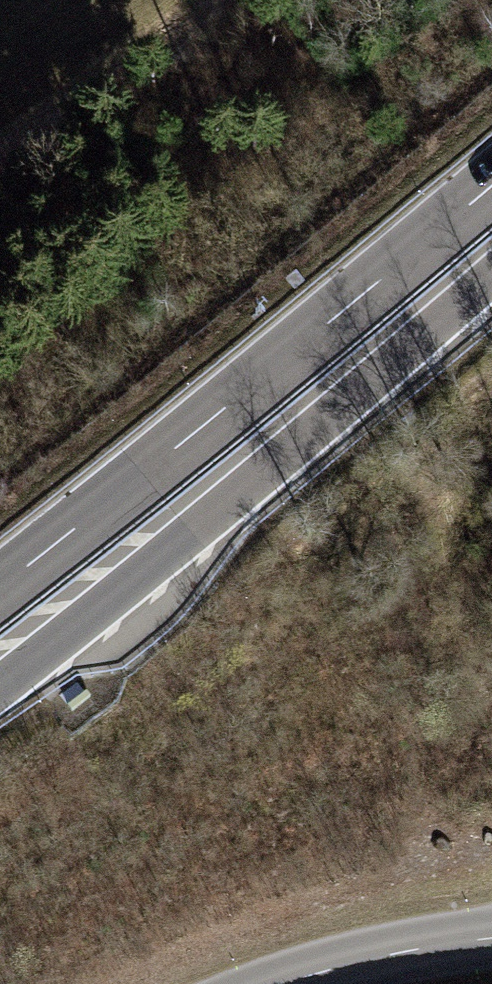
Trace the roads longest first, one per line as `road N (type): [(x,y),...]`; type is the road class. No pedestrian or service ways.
road 1 (trunk): [(0,681),(491,275)]
road 2 (trunk): [(491,185),(0,586)]
road 3 (unclassified): [(283,983),(491,938)]

